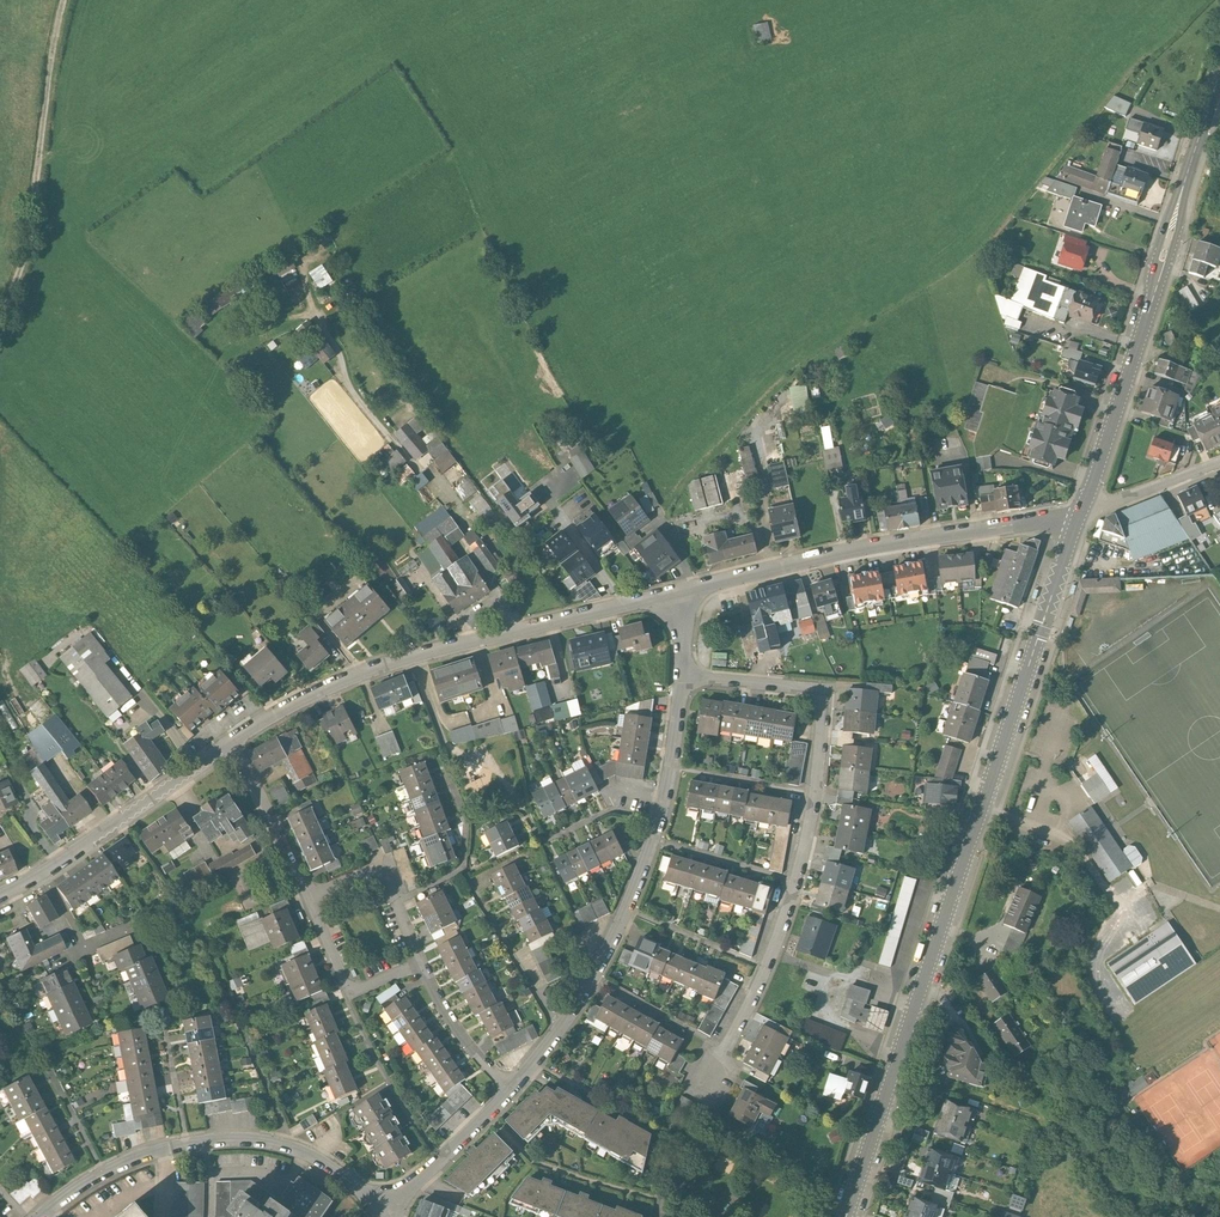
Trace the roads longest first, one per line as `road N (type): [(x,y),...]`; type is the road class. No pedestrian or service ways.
road 1 (secondary): [(1079,515),(846,1216)]
road 2 (residential): [(688,673),(822,694),(817,789),(779,926),(710,1079)]
road 3 (residential): [(231,753),(405,668),(521,624),(679,586)]
road 4 (residential): [(511,1088),(545,1067),(570,1035),(642,907),(688,673)]
road 5 (secondary): [(1219,74),(1079,515)]
road 6 (residential): [(679,586),(1079,515)]
road 7 (residential): [(386,1207),(294,1146),(206,1139),(94,1175),(39,1216)]
road 8 (track): [(0,318),(21,265),(64,0)]
road 9 (residential): [(51,867),(231,753)]
road 10 (residential): [(311,900),(349,990),(422,957)]
road 11 (residential): [(422,957),(385,871),(311,900)]
road 12 (residential): [(386,1207),(511,1088)]
road 13 (residential): [(311,900),(270,805),(231,753)]
road 14 (residential): [(511,1088),(459,1029),(422,957)]
road 15 (residential): [(1079,515),(1219,466)]
road 16 (residential): [(51,867),(90,951),(64,963)]

